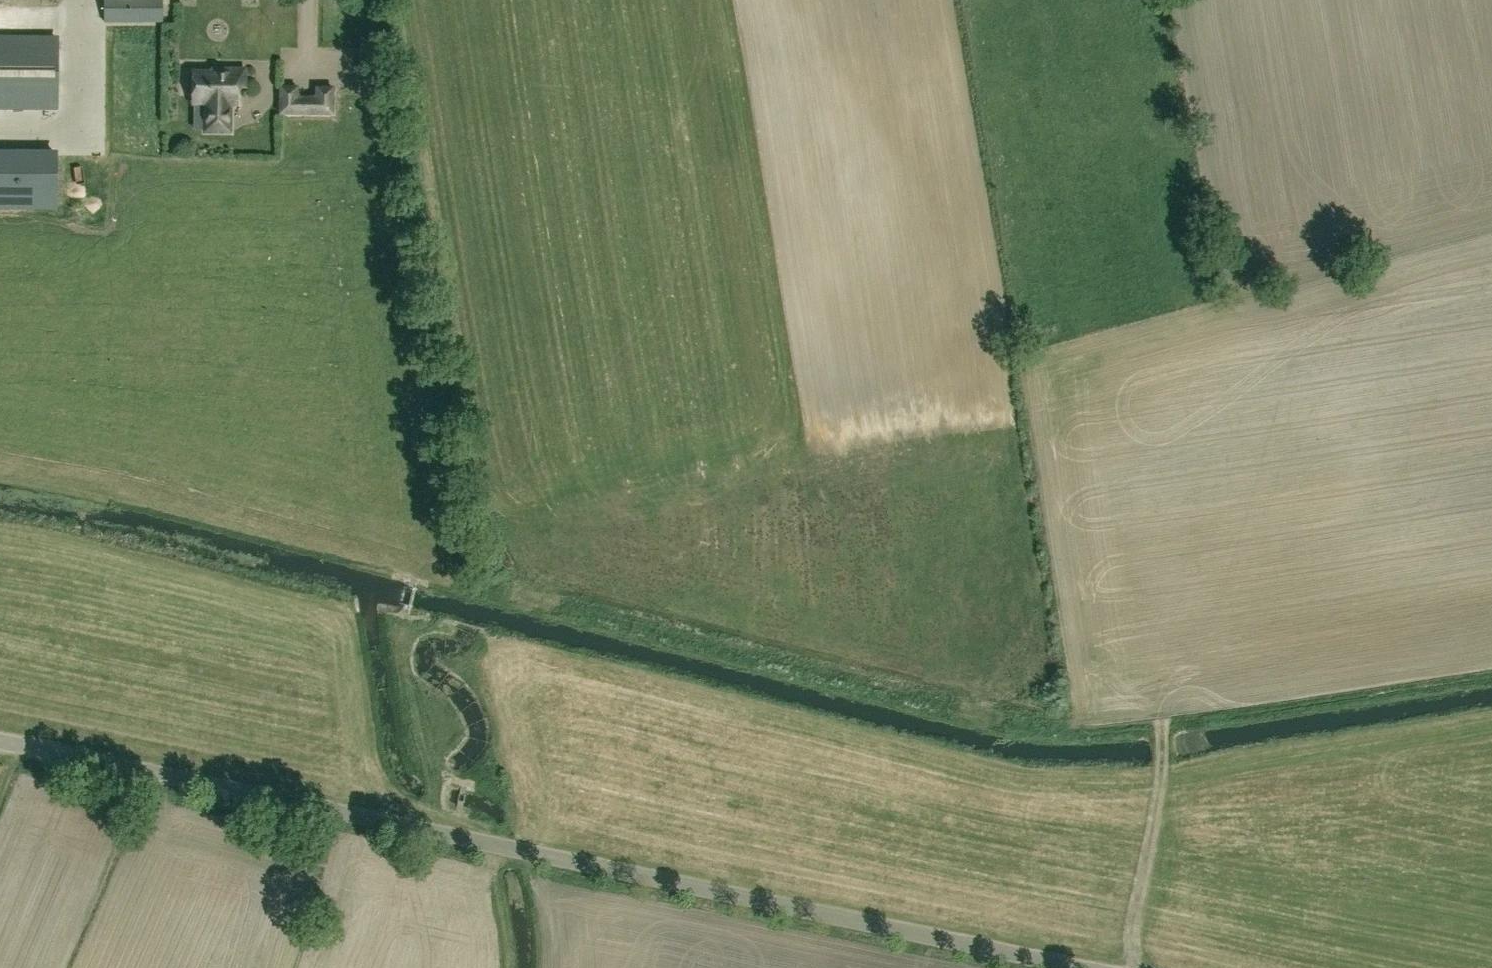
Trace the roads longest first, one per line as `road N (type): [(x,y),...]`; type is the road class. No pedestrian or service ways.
road 1 (unclassified): [(1078,967),(0,741)]

